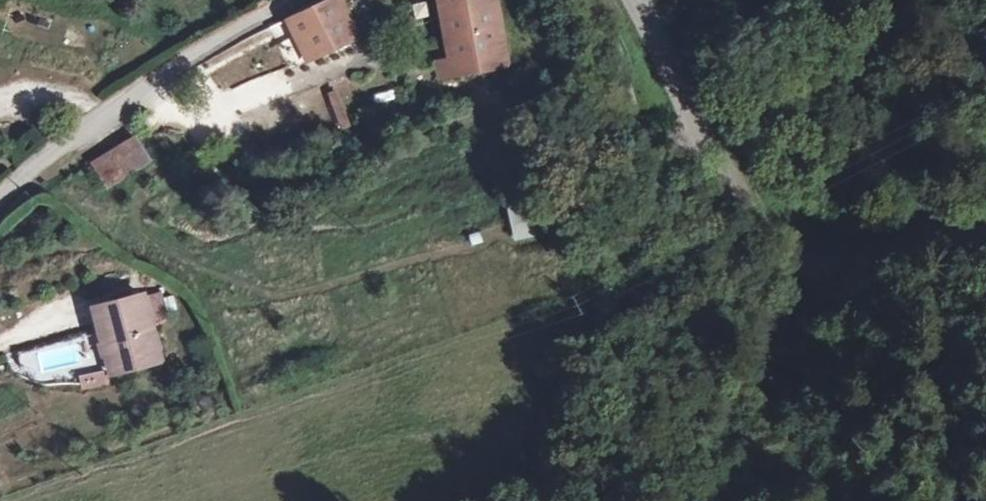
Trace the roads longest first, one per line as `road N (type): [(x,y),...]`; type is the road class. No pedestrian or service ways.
road 1 (unclassified): [(0,202),(82,134),(298,0)]
road 2 (unclassified): [(569,0),(639,186),(662,214),(746,223)]
road 3 (tertiary): [(746,223),(783,271),(815,279),(954,236),(985,237)]
road 4 (tertiary): [(634,0),(746,223)]

